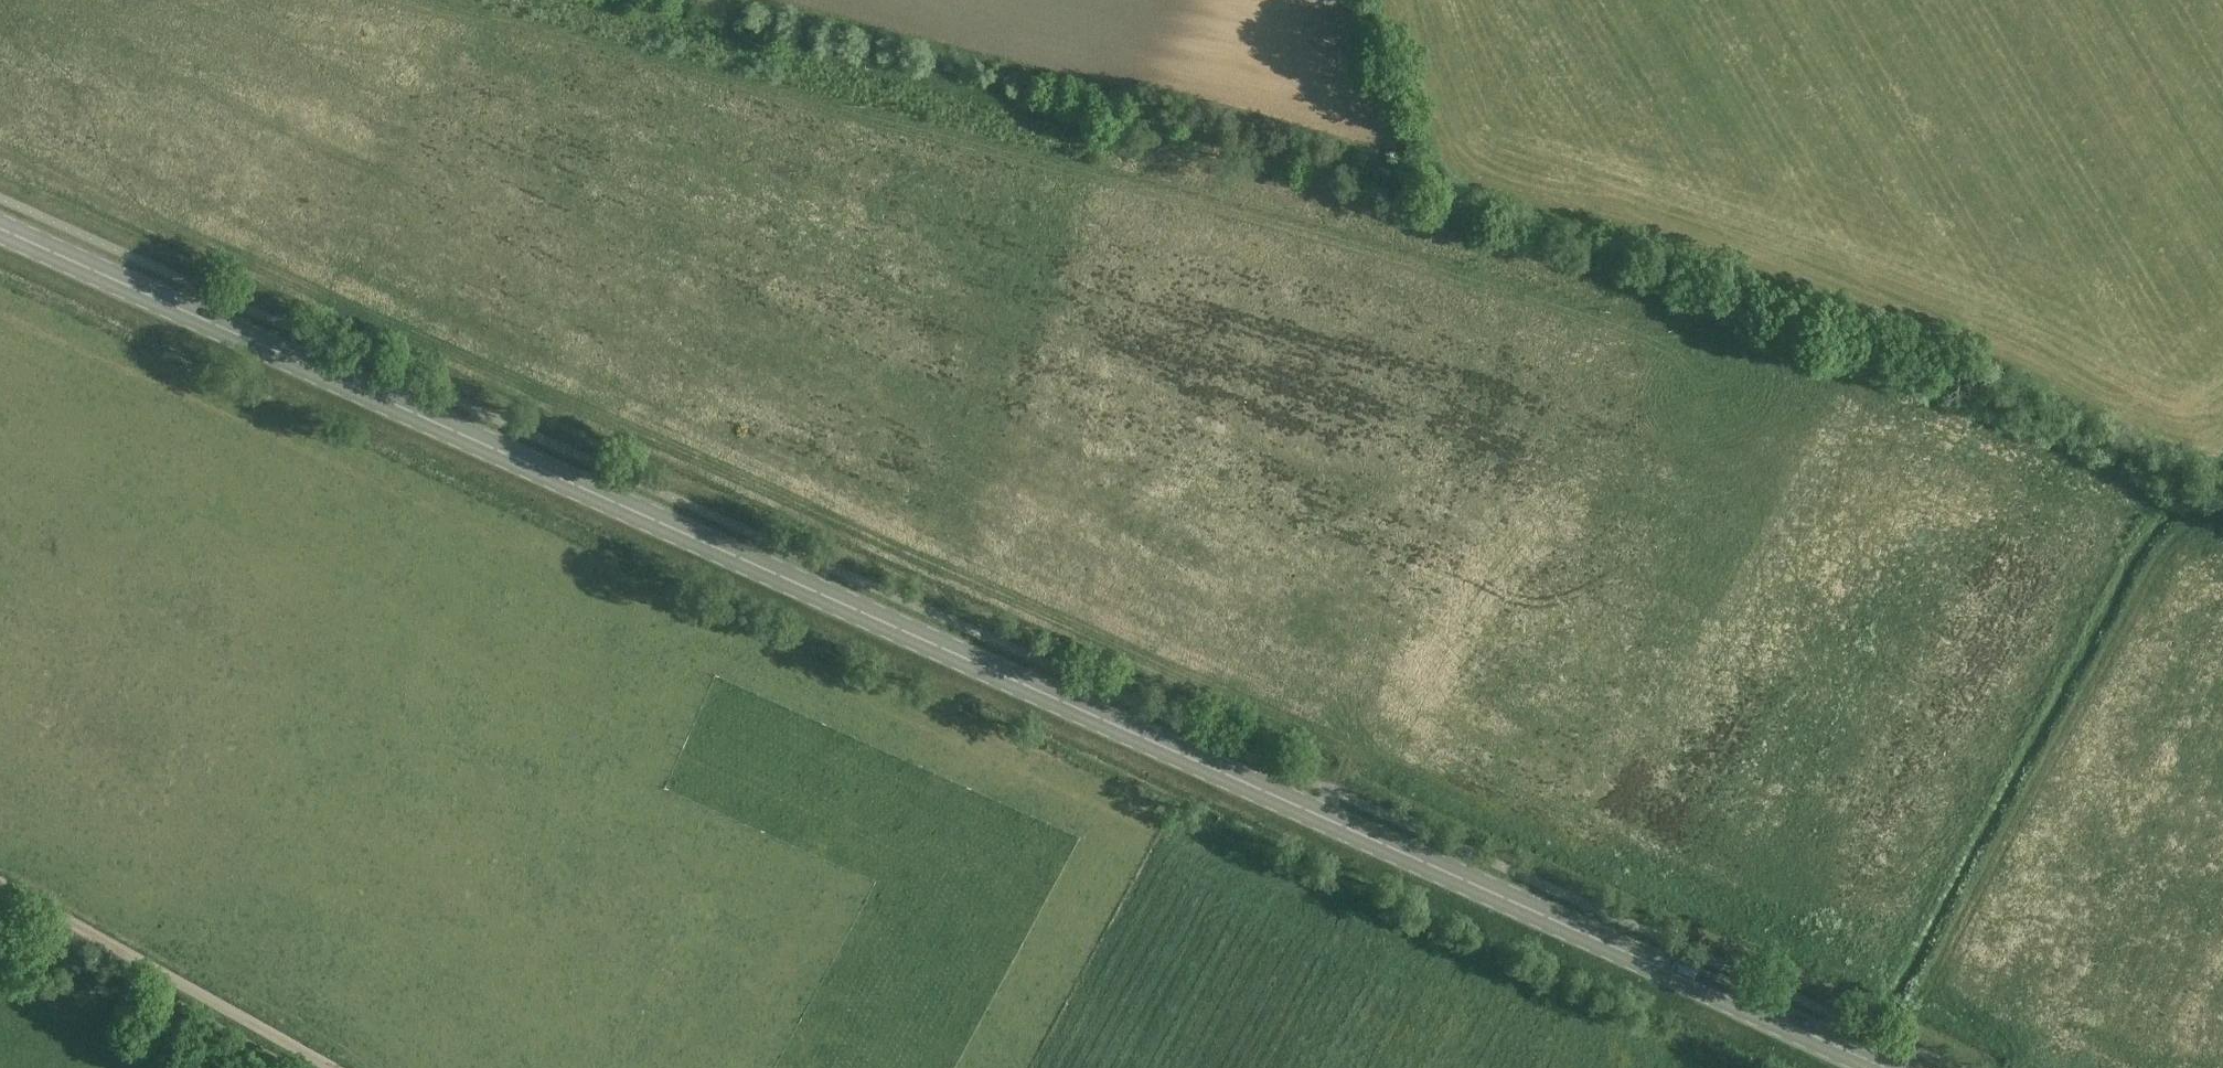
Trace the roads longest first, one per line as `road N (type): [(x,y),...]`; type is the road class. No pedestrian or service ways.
road 1 (primary): [(1883,1067),(1374,835),(0,236)]
road 2 (track): [(320,1067),(0,886)]

